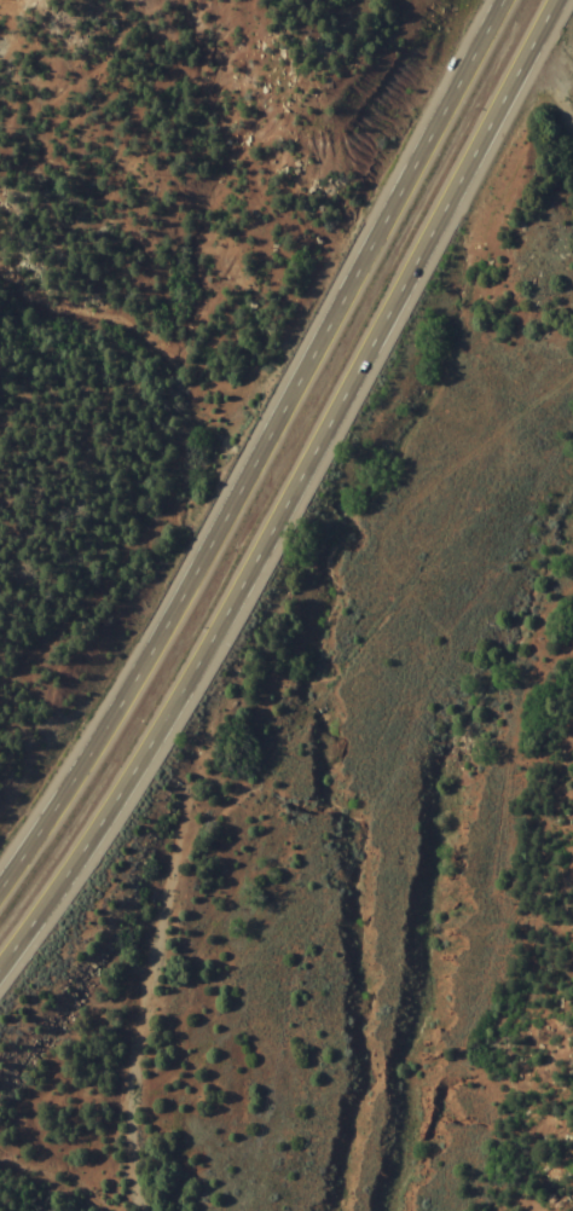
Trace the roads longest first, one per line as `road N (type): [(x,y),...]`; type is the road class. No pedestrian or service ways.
road 1 (motorway): [(0,977),(185,701),(564,0)]
road 2 (motorway): [(517,0),(166,644),(0,868)]
road 3 (residential): [(131,1210),(120,1155),(120,1058),(166,844)]

